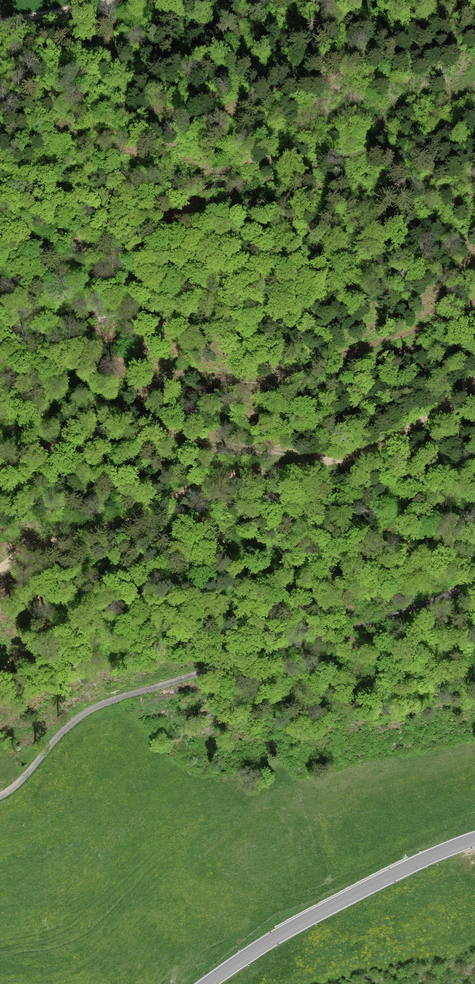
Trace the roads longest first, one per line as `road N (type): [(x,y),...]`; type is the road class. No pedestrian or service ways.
road 1 (track): [(474,301),(289,378),(157,380),(94,420),(337,461)]
road 2 (track): [(0,569),(224,478),(368,453),(474,380)]
road 3 (tertiary): [(205,983),(328,907),(474,839)]

